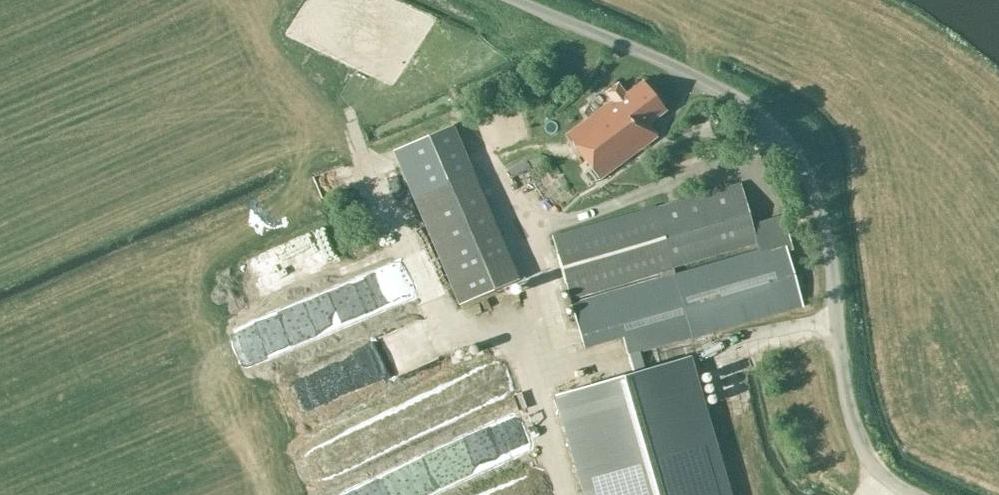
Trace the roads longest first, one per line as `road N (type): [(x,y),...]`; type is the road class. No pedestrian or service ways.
road 1 (unclassified): [(914,494),(873,464),(852,424),(820,213),(794,153),(748,109),(517,0)]

